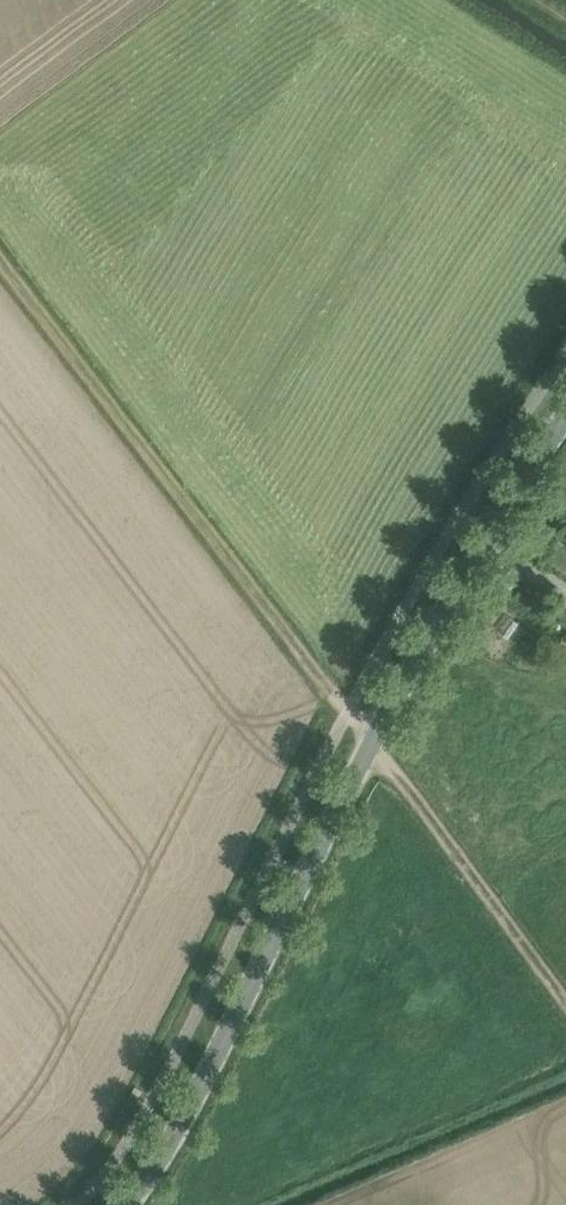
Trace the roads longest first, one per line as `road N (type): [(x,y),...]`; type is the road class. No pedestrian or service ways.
road 1 (track): [(565,992),(0,253)]
road 2 (tertiary): [(128,1204),(172,1143),(373,739),(565,417)]

